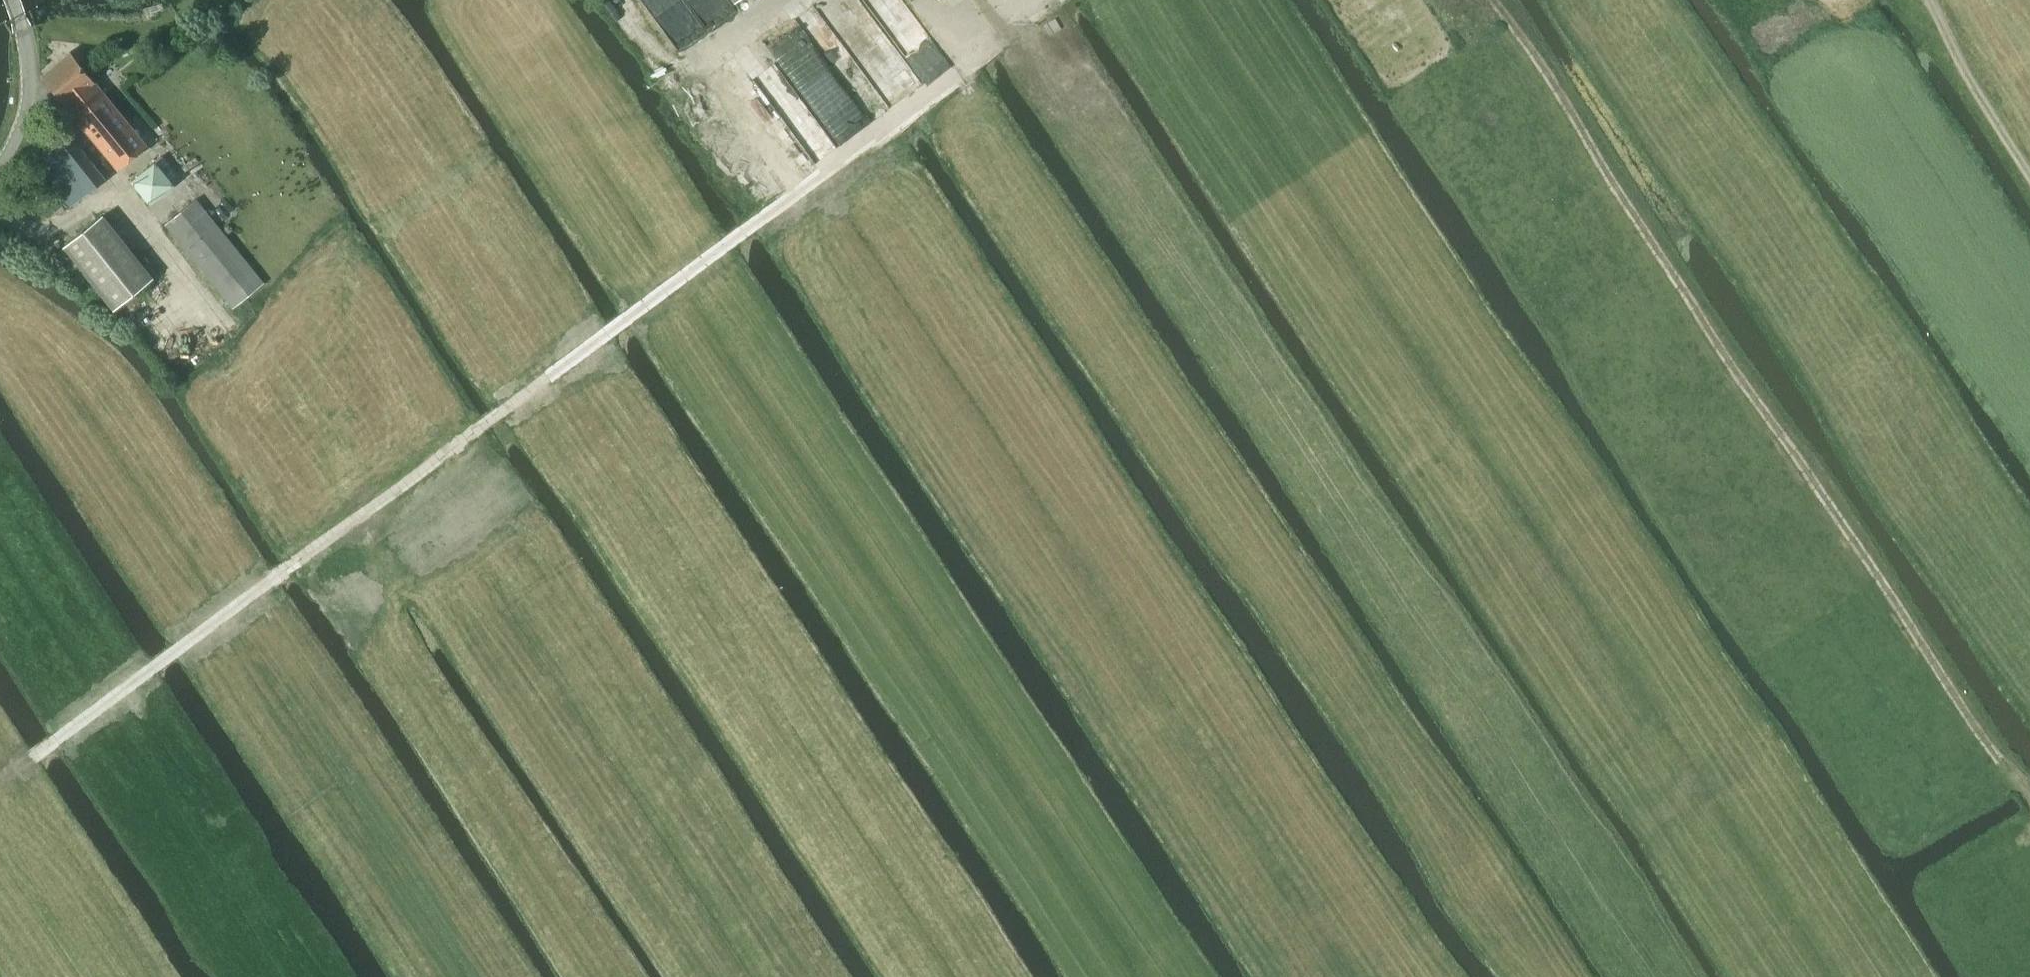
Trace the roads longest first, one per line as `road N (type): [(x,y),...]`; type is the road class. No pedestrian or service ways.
road 1 (track): [(763,21),(623,112),(528,132),(350,244)]
road 2 (unclassified): [(0,166),(21,129),(28,97),(12,0)]

